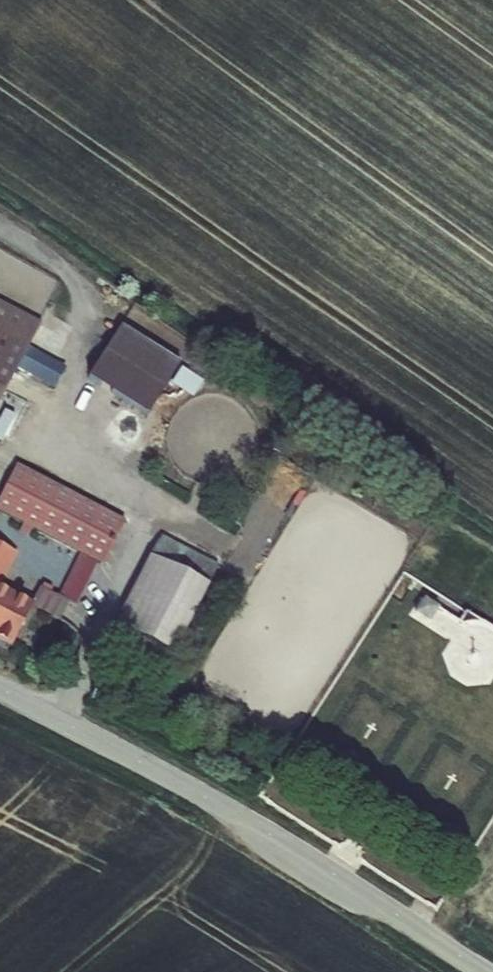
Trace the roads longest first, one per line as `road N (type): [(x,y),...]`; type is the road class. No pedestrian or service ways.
road 1 (tertiary): [(483,971),(247,822),(0,688)]

